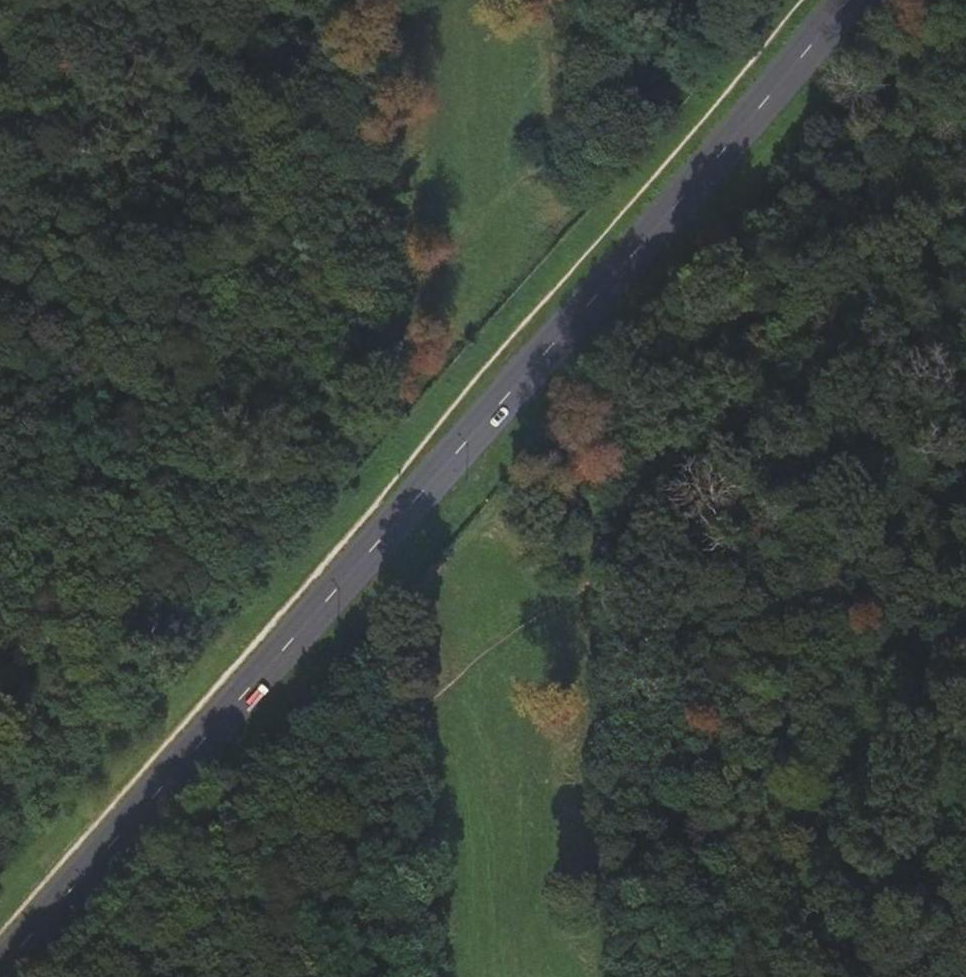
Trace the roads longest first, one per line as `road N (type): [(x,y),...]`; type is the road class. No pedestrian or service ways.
road 1 (secondary): [(0,957),(725,141),(839,0)]
road 2 (track): [(0,707),(272,474),(413,304)]

